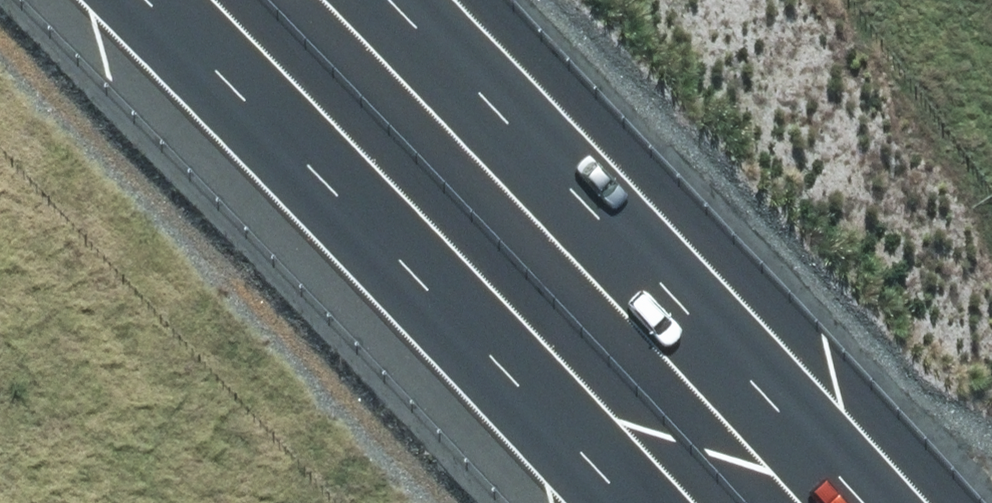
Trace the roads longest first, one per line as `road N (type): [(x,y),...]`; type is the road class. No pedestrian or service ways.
road 1 (motorway): [(397,0),(880,502)]
road 2 (motorway): [(616,502),(155,0)]

